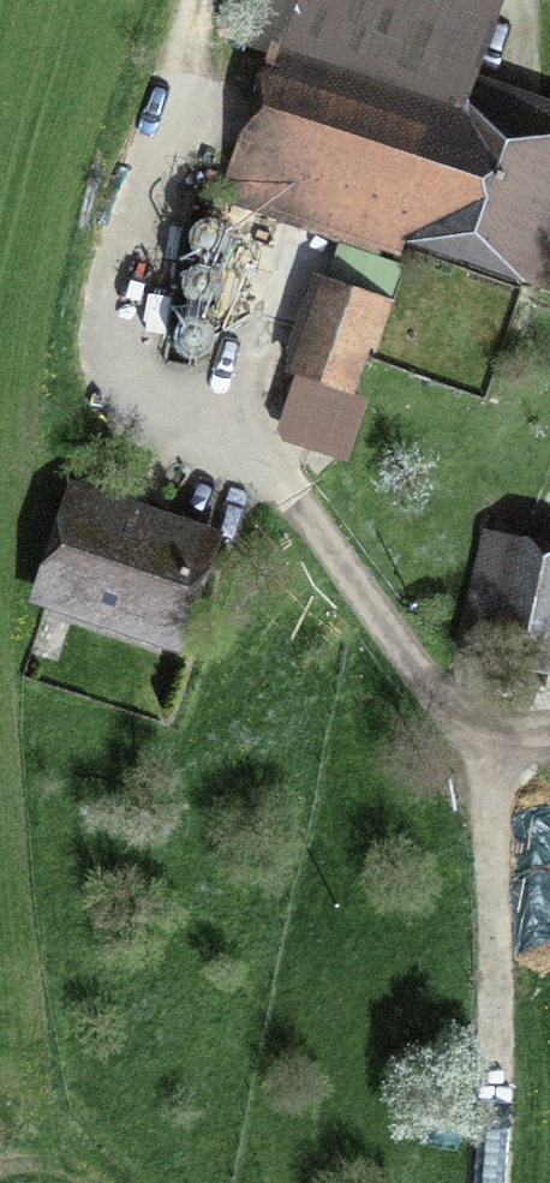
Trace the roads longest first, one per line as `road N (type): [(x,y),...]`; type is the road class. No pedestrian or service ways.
road 1 (track): [(487,1182),(496,735)]

